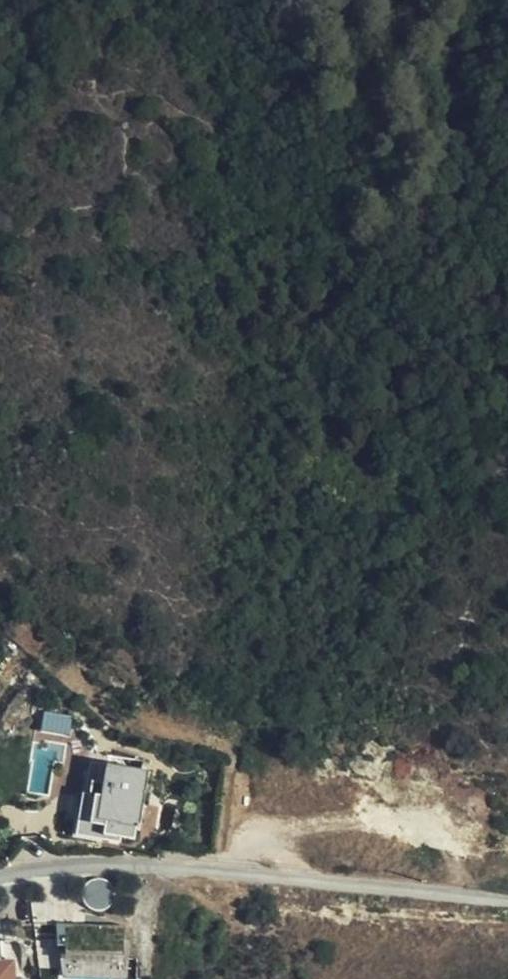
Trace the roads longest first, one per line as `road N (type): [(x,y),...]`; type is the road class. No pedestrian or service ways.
road 1 (residential): [(0,877),(84,863),(507,903)]

